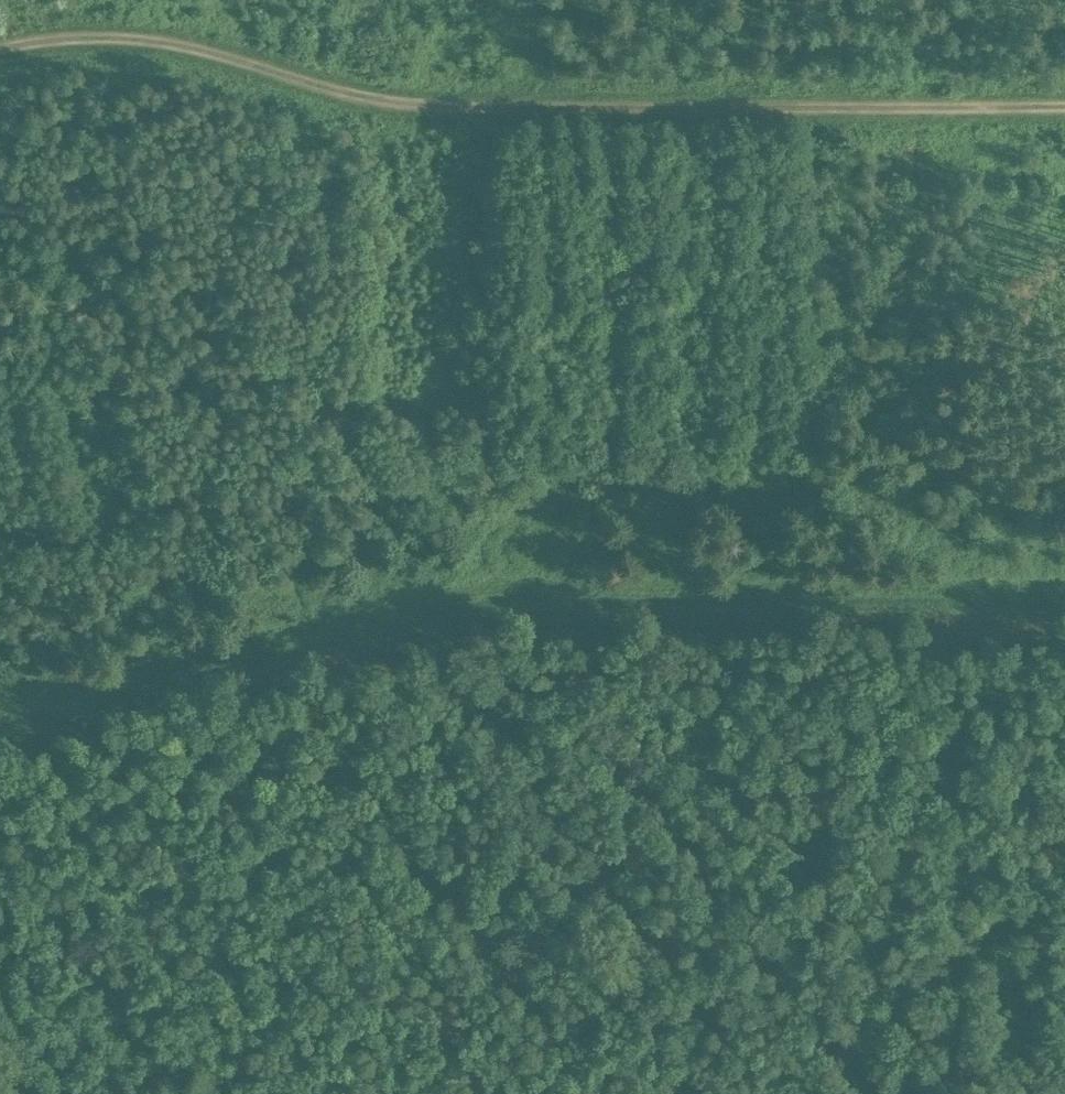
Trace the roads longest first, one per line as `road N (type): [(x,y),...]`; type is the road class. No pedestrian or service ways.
road 1 (track): [(0,46),(72,35),(157,39),(361,96),(436,106),(1064,105)]

